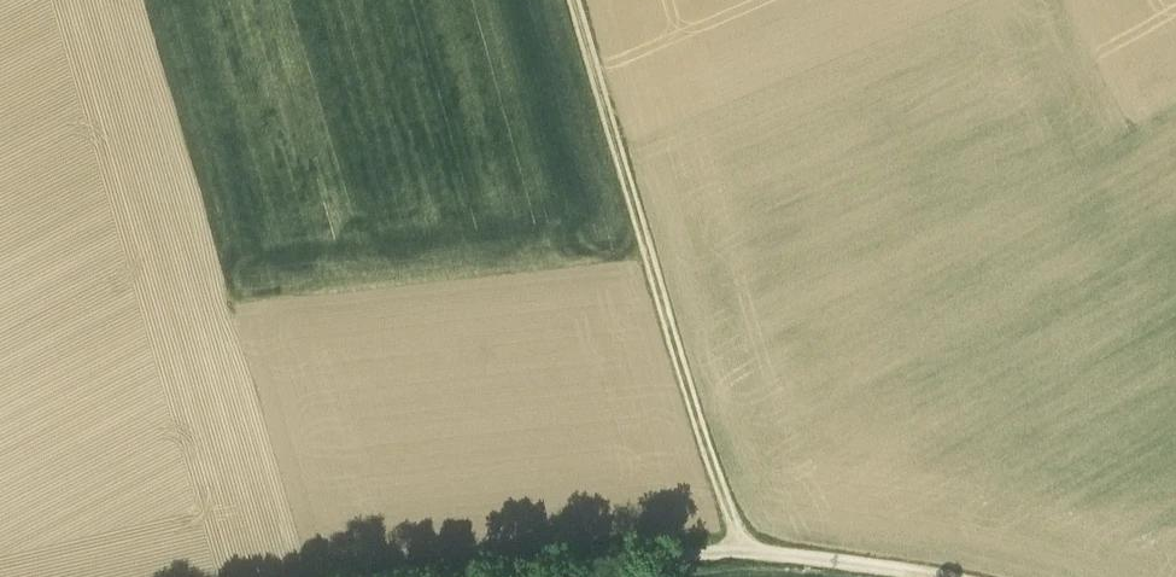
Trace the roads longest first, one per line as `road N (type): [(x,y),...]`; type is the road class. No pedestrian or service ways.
road 1 (track): [(738,550),(572,0)]
road 2 (track): [(479,576),(738,550)]
road 3 (track): [(738,550),(942,576)]

